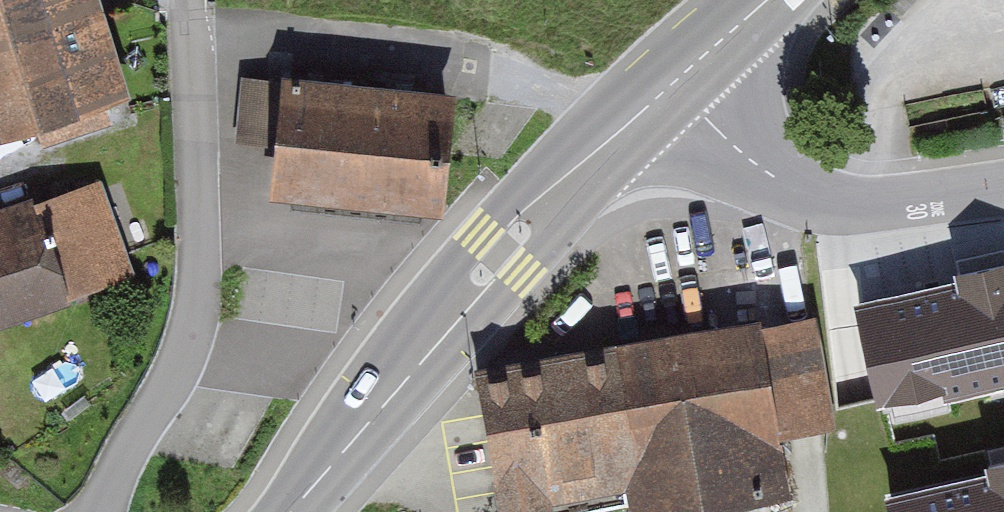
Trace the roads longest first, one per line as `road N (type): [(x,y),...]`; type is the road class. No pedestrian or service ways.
road 1 (tertiary): [(672,83),(500,253),(291,511)]
road 2 (residential): [(191,0),(195,313),(172,376),(94,511)]
road 3 (residential): [(672,83),(772,179),(809,194),(863,203),(1003,186)]
road 4 (tertiary): [(765,0),(672,83)]

